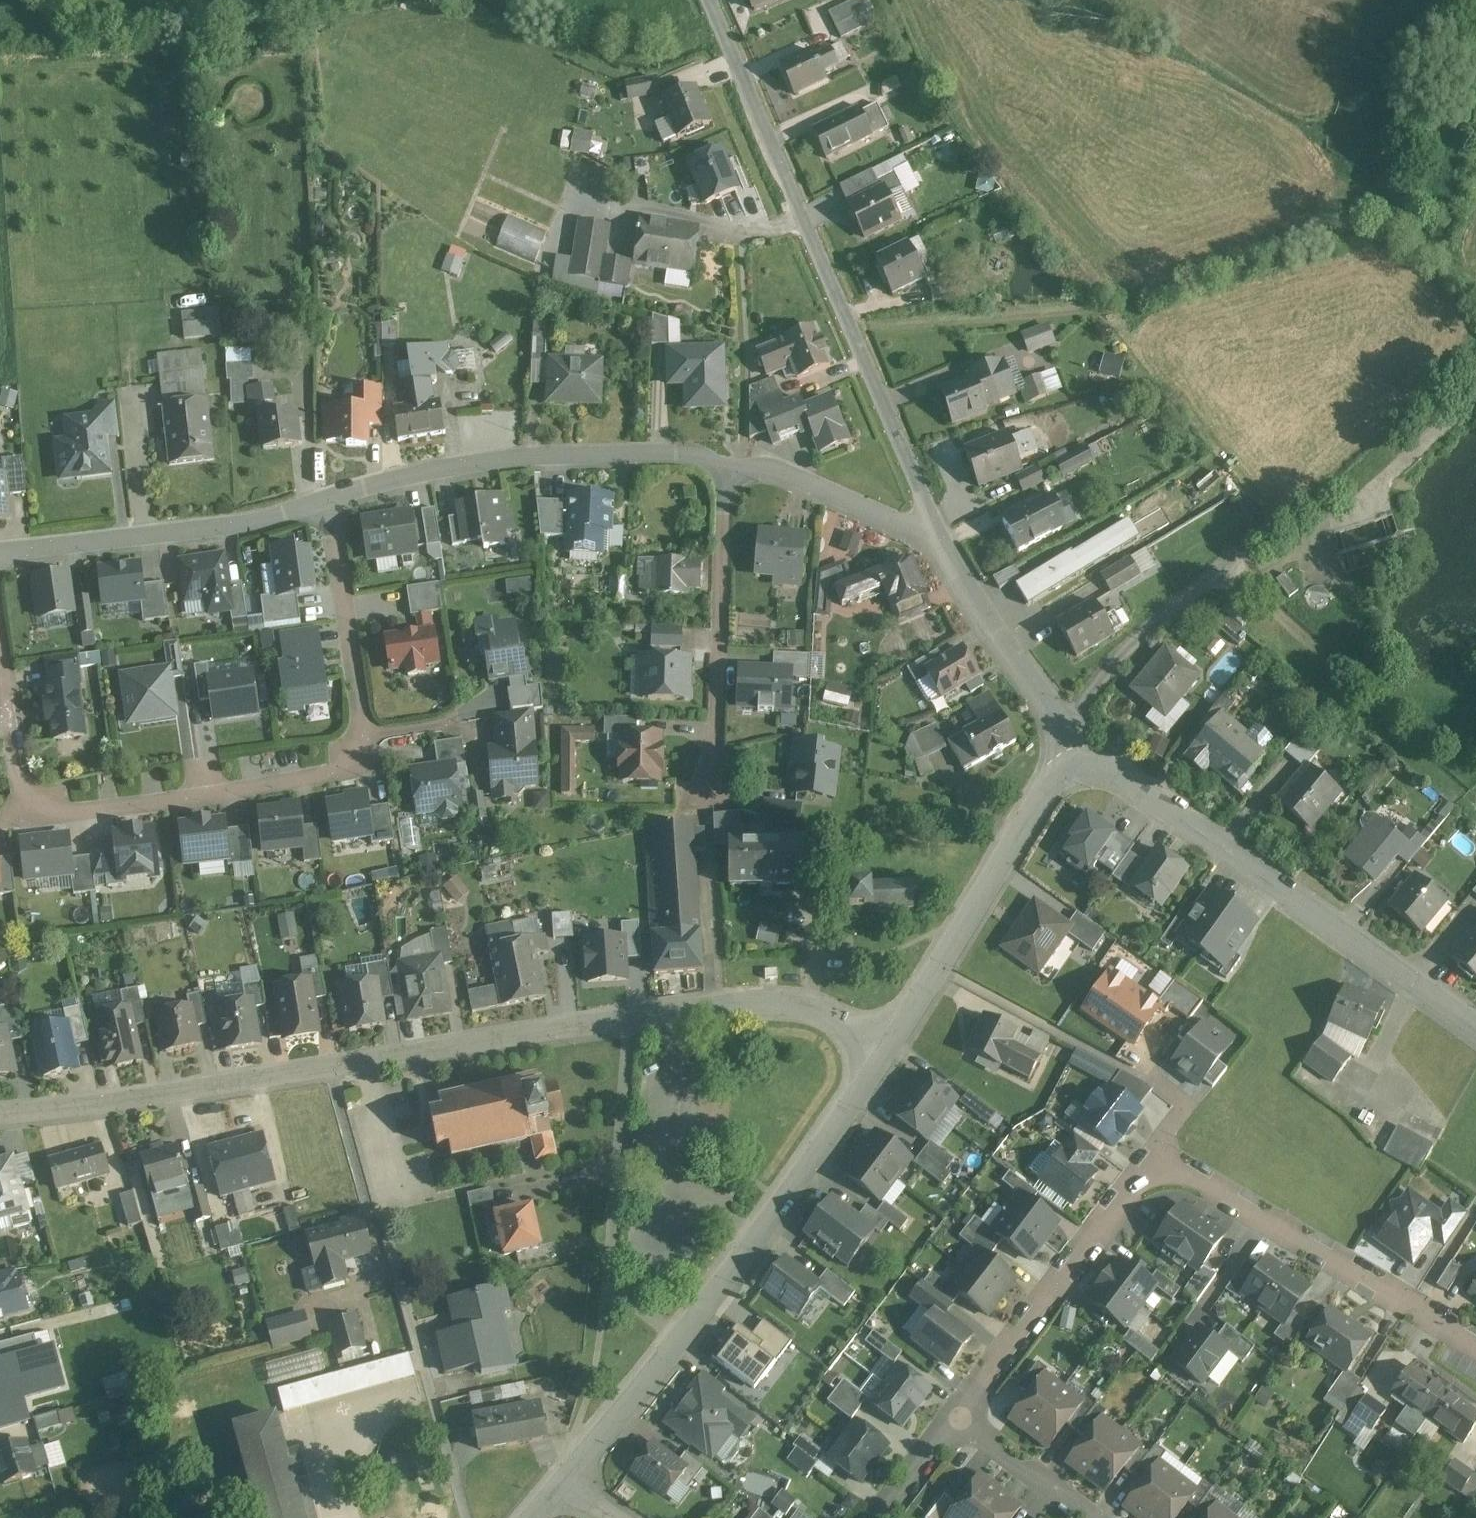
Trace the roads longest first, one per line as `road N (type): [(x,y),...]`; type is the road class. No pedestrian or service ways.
road 1 (residential): [(0,1116),(227,1086),(700,1003),(812,1005),(893,1042)]
road 2 (residential): [(0,655),(24,817),(365,765),(329,506)]
road 3 (residential): [(995,1372),(1156,1158),(1475,1345)]
road 4 (unclassified): [(713,0),(944,546)]
road 5 (residential): [(893,1042),(757,1241),(560,1483)]
road 6 (residential): [(1475,1023),(1125,766),(1093,759),(1064,770)]
road 7 (residential): [(730,474),(678,453),(510,459),(413,475),(329,506)]
road 8 (residential): [(329,506),(191,532),(0,554)]
road 9 (residential): [(712,803),(730,474)]
road 10 (residential): [(1064,770),(893,1042)]
road 11 (unclassified): [(1249,550),(1133,647),(1063,727)]
road 12 (residential): [(944,546),(782,472),(730,474)]
road 13 (unclassified): [(944,546),(1063,727)]
road 14 (residential): [(960,1418),(1091,1517)]
road 15 (residential): [(880,1517),(960,1418)]

